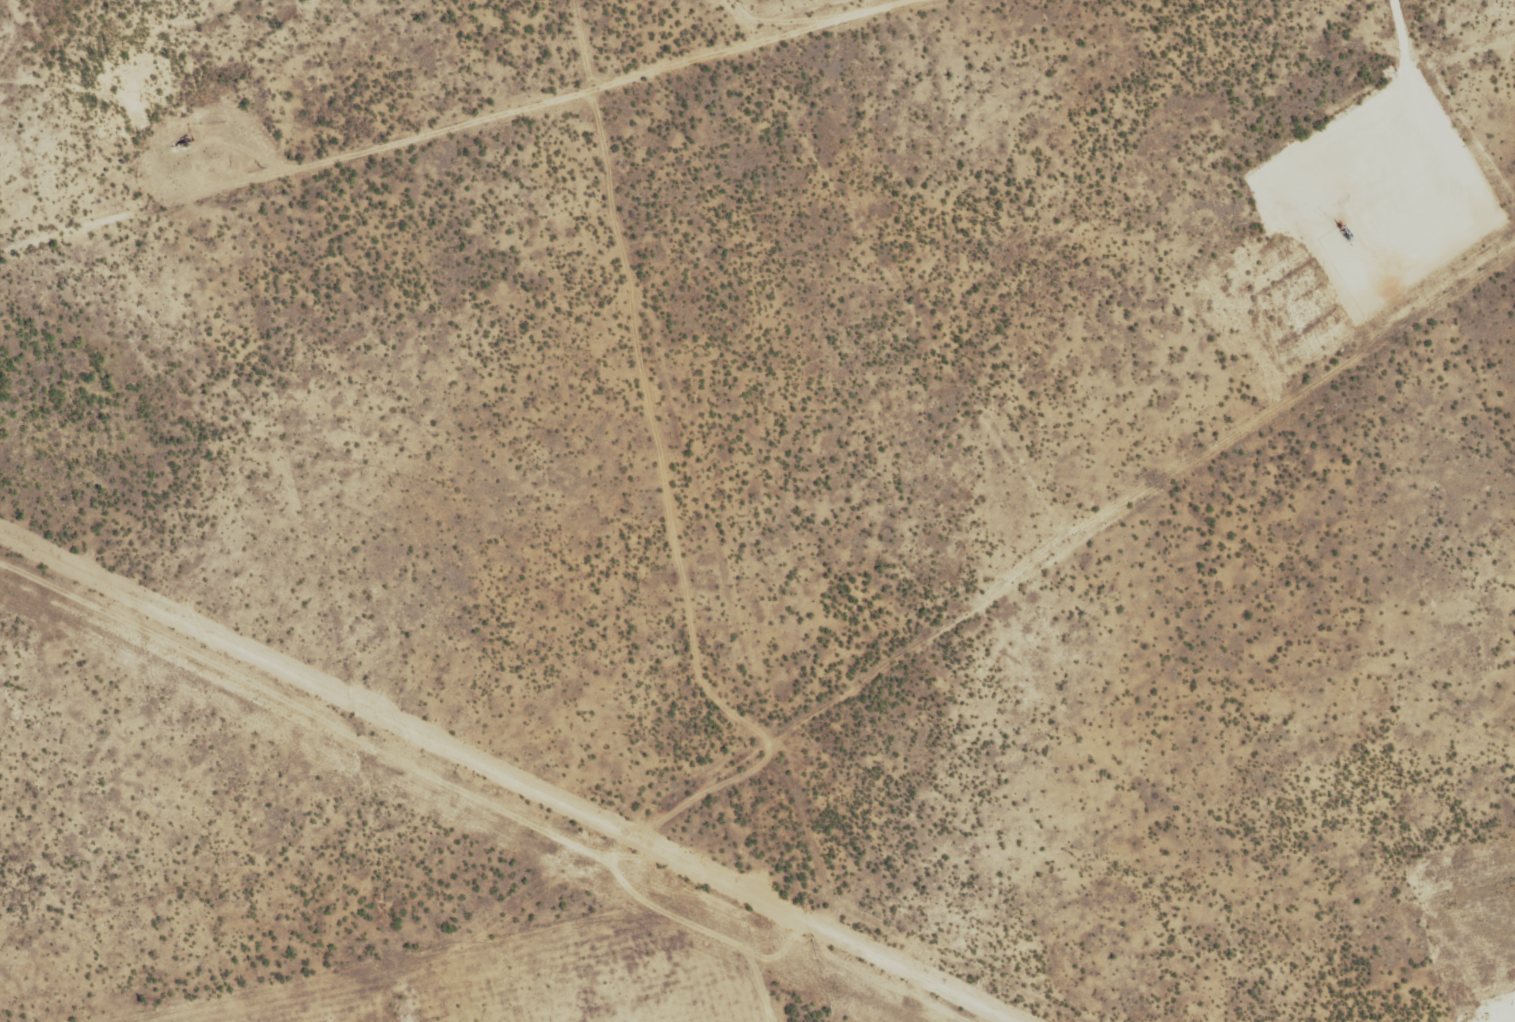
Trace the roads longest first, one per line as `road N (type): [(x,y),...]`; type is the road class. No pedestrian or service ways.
road 1 (track): [(276,203),(1077,0)]

